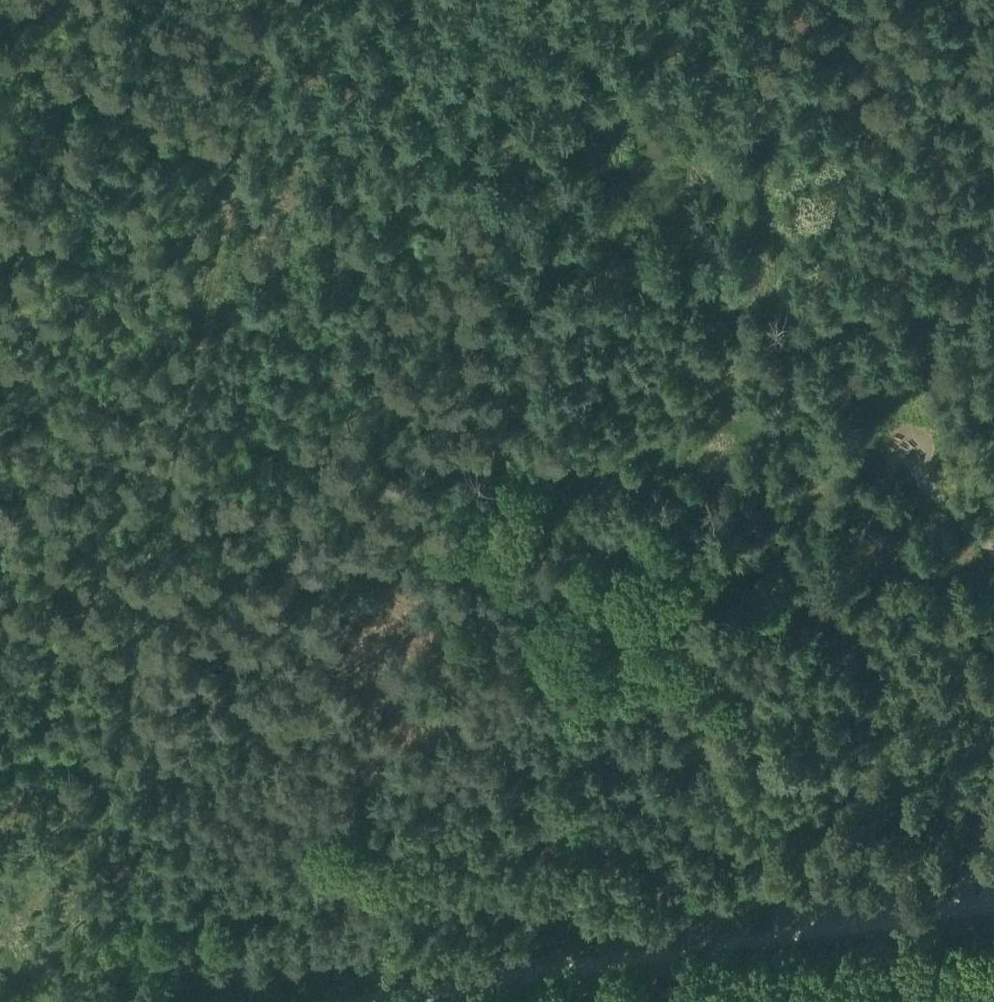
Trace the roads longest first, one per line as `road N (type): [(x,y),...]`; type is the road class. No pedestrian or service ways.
road 1 (track): [(77,1001),(185,400),(267,0)]
road 2 (unclassified): [(993,905),(344,1001)]

